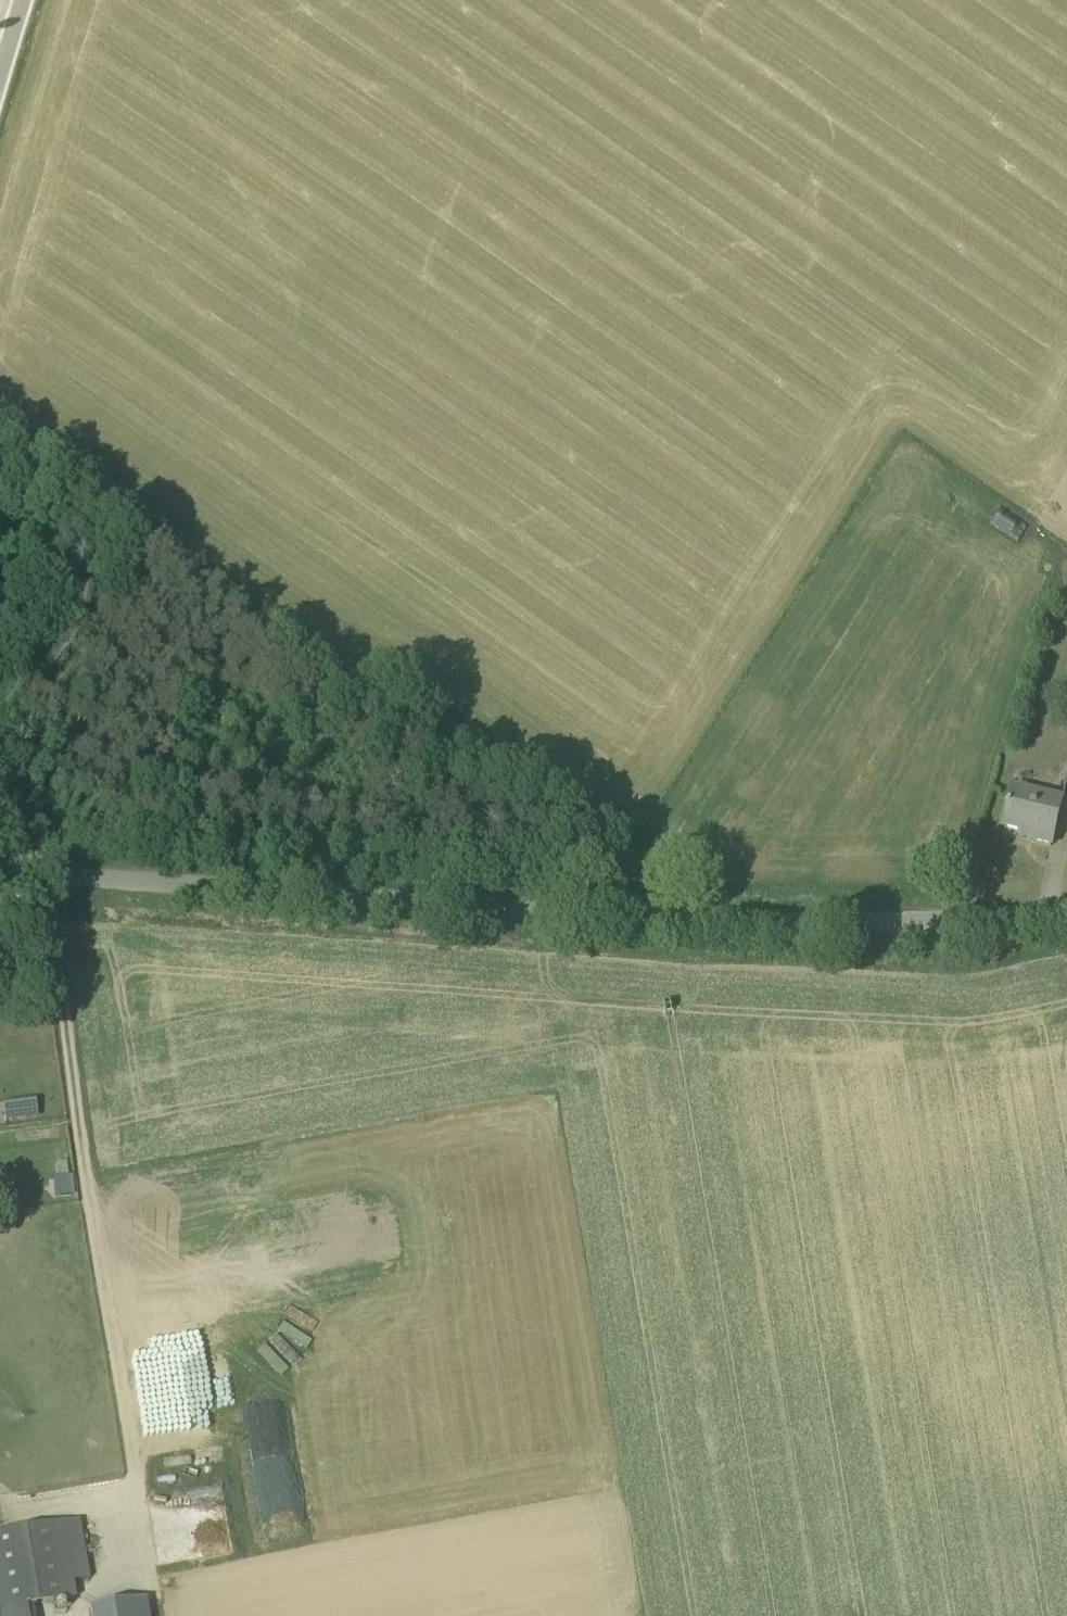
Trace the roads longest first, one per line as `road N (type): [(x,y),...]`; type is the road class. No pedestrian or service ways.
road 1 (unclassified): [(0,866),(820,916),(1066,901)]

